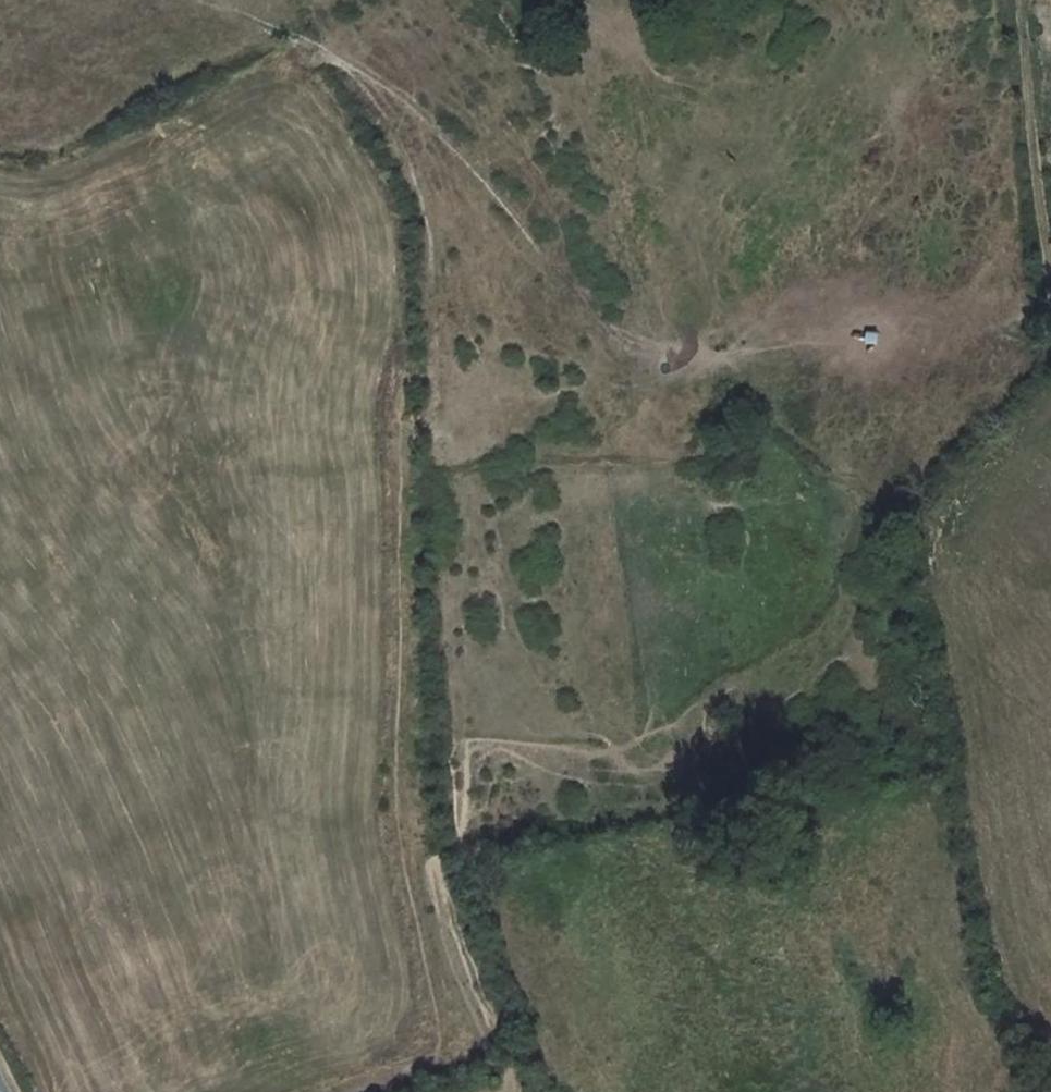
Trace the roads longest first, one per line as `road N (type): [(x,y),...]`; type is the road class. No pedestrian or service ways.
road 1 (track): [(1050,303),(1013,0)]

